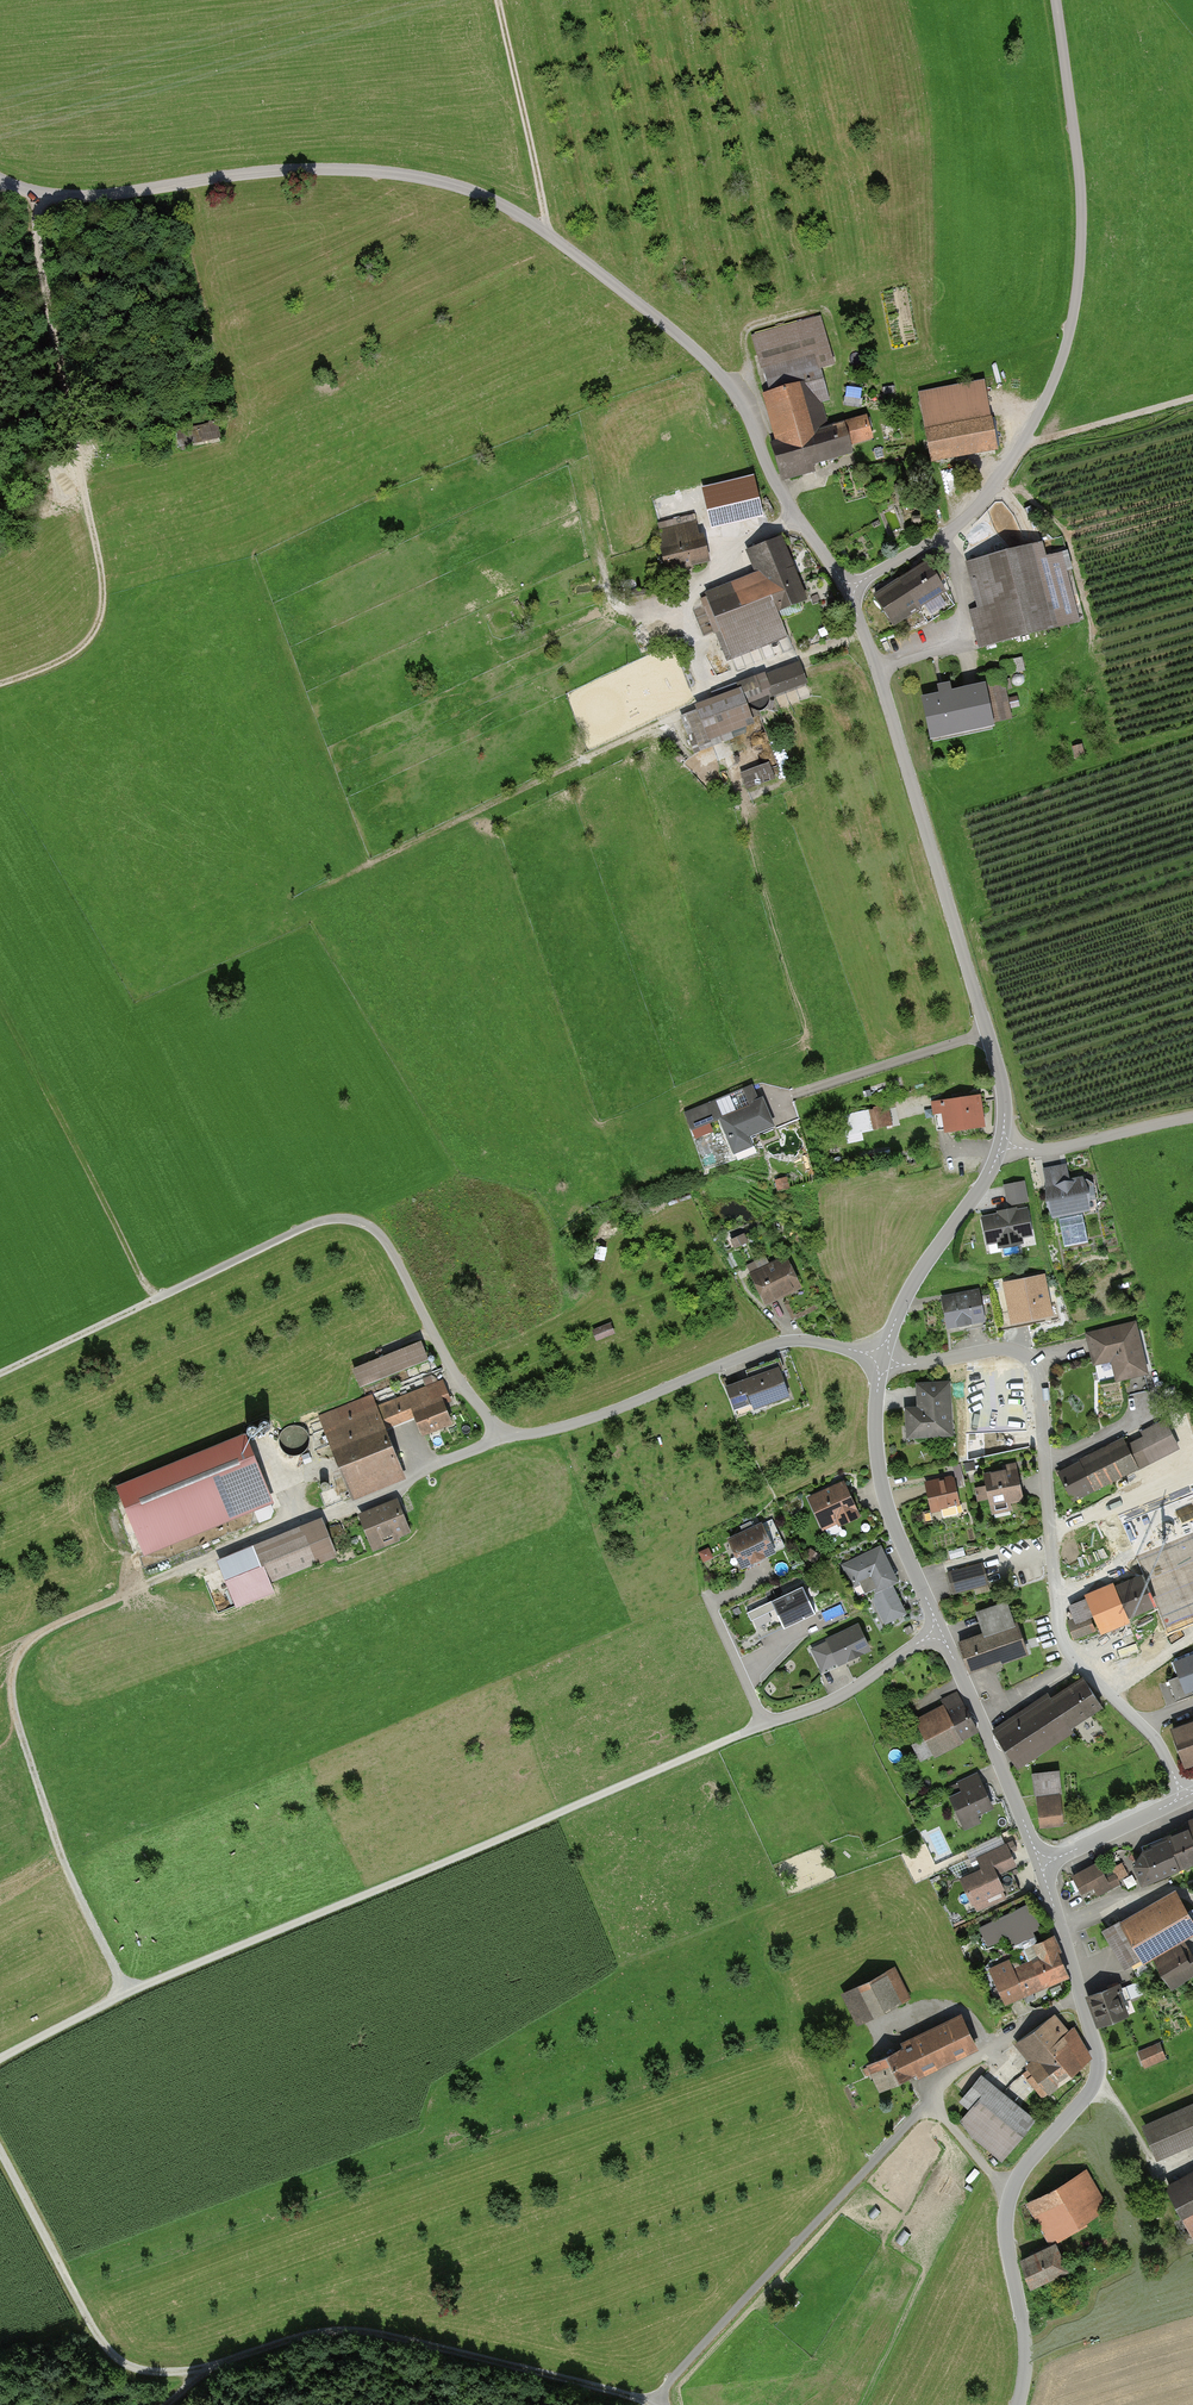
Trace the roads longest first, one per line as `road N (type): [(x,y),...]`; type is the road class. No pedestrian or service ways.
road 1 (unclassified): [(851,588),(790,509),(729,382),(679,332),(496,199),(442,180),(336,166),(122,193),(37,192),(0,178)]
road 2 (track): [(0,2061),(124,1993),(765,1724)]
road 3 (track): [(654,2399),(352,2328),(299,2335),(193,2368),(132,2363),(93,2323),(0,2148)]
road 4 (unclassified): [(1059,0),(1082,253),(1062,362),(1035,425),(976,509),(851,588)]
road 5 (residential): [(1183,1794),(1146,1729),(1077,1663),(1060,1634),(1036,1368),(1012,1349),(905,1365),(883,1359)]
road 6 (residential): [(385,1237),(456,1373),(512,1431),(613,1409),(787,1341),(883,1359)]
road 7 (unclassified): [(1044,1861),(1099,2069),(1086,2096),(1024,2167),(1010,2198),(1008,2238),(1026,2340),(1019,2404)]
road 8 (unclassified): [(851,588),(1001,1079),(1005,1145)]
road 9 (track): [(37,192),(48,310),(111,593),(96,635),(65,658),(0,682)]
road 10 (track): [(149,1586),(38,1633),(17,1666),(15,1718),(124,1993)]
road 11 (track): [(385,1237),(353,1217),(314,1222),(0,1372)]
road 12 (track): [(662,2404),(654,2399),(931,2098)]
road 13 (track): [(0,1004),(155,1298)]
road 14 (unclassified): [(883,1359),(877,1430),(884,1495),(937,1633)]
road 15 (unclassified): [(937,1633),(1044,1861)]
road 16 (unclassified): [(1005,1145),(907,1294),(883,1359)]
road 17 (track): [(548,231),(494,0)]
road 18 (residential): [(765,1724),(855,1687),(937,1633)]
road 19 (unclassified): [(1192,1117),(1053,1149),(1005,1145)]
road 20 (unclassified): [(1183,1794),(1044,1861)]

